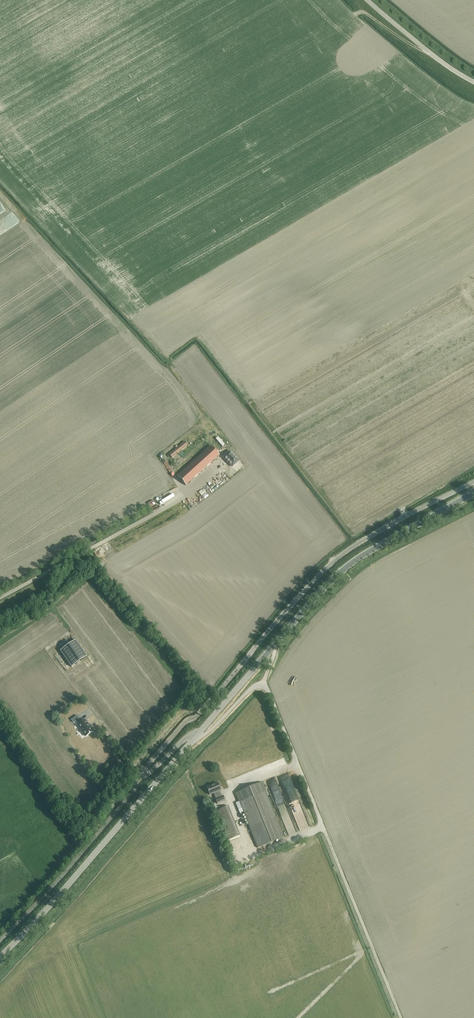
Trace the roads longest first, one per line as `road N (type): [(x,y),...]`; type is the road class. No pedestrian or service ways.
road 1 (unclassified): [(401,1017),(261,683)]
road 2 (tertiary): [(0,957),(197,735)]
road 3 (tertiary): [(275,646),(338,574),(473,492)]
road 4 (unclassified): [(473,81),(376,0)]

